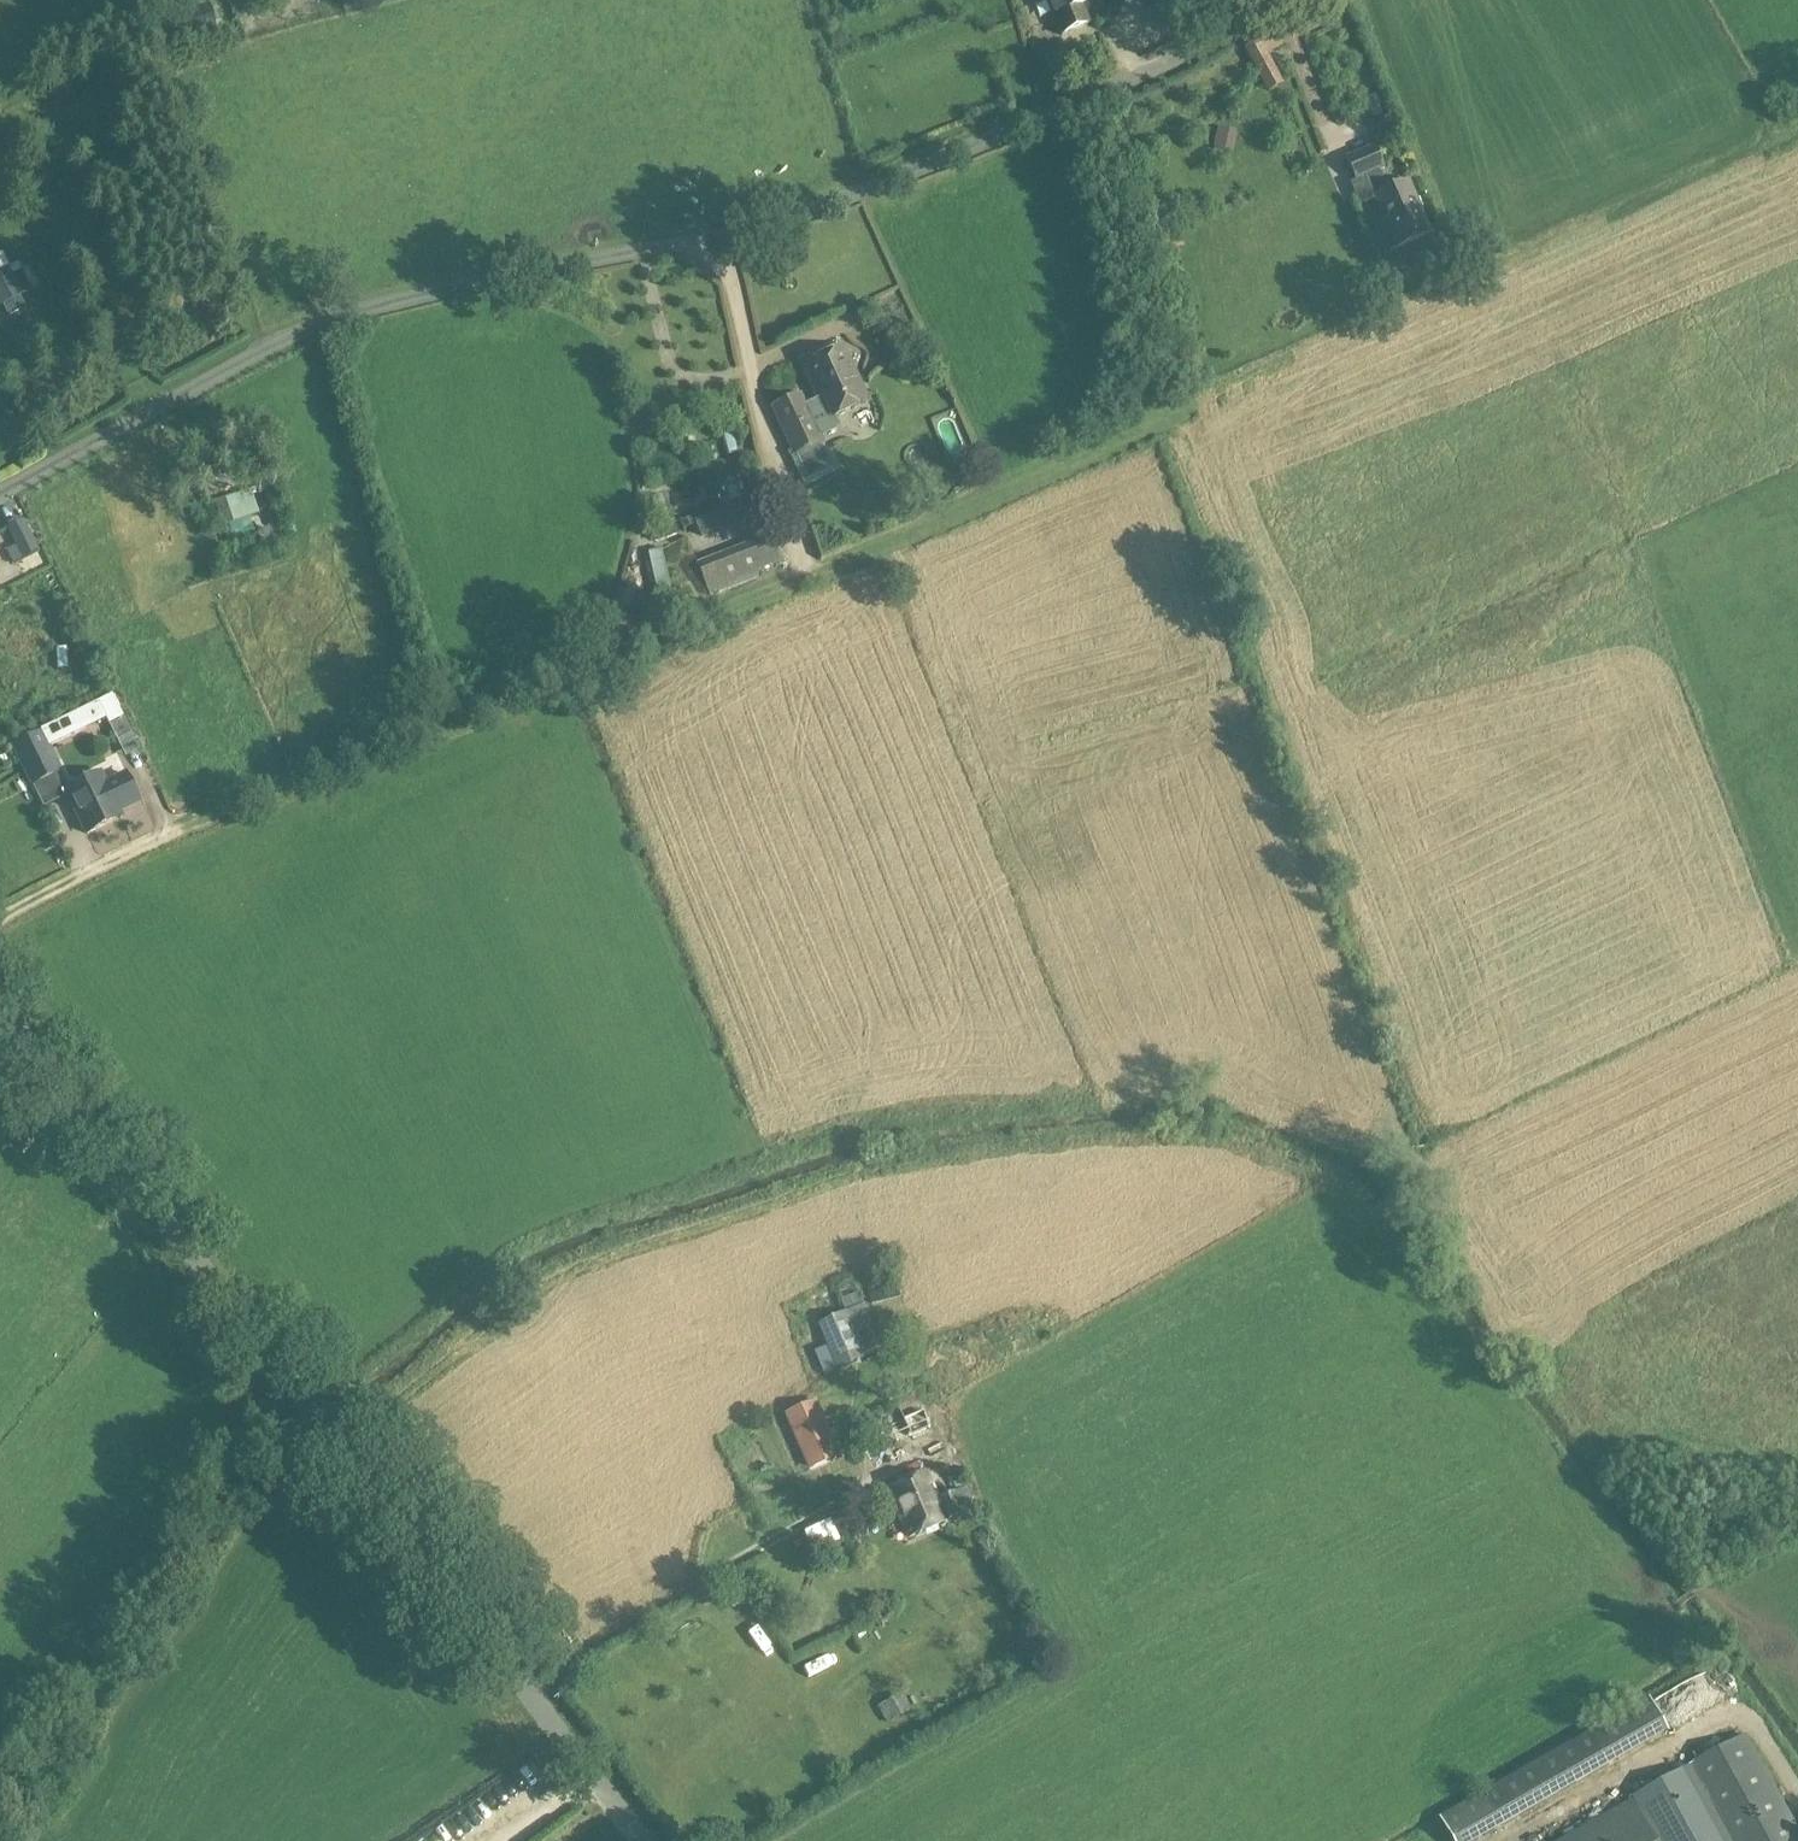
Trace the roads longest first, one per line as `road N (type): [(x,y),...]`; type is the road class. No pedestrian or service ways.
road 1 (track): [(1797,126),(1165,426),(172,835),(0,919)]
road 2 (unclassified): [(0,488),(225,356),(313,317),(513,267),(760,228),(1114,86),(1274,0)]
road 3 (unclassified): [(642,1840),(0,1007)]

